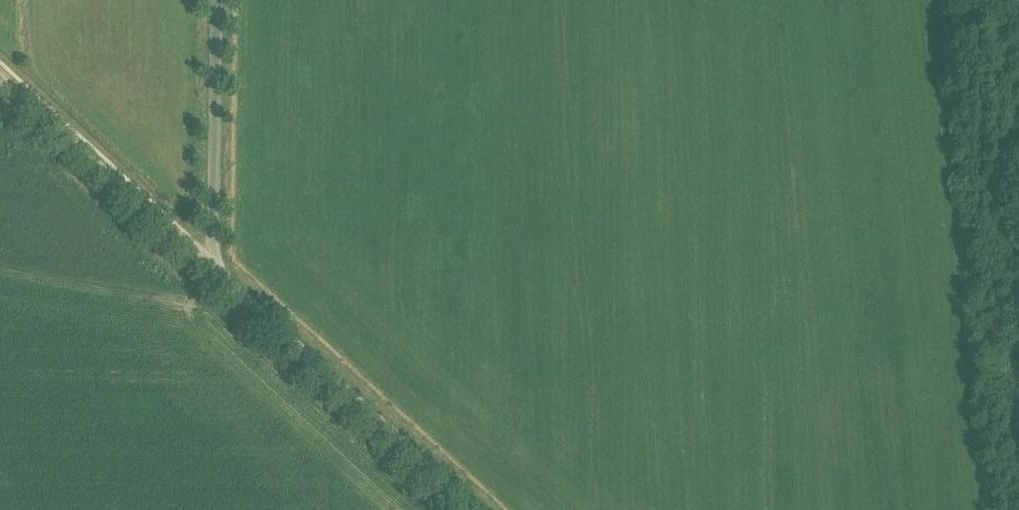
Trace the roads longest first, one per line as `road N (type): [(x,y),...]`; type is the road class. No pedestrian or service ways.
road 1 (unclassified): [(478,509),(220,271)]
road 2 (track): [(0,74),(220,271)]

